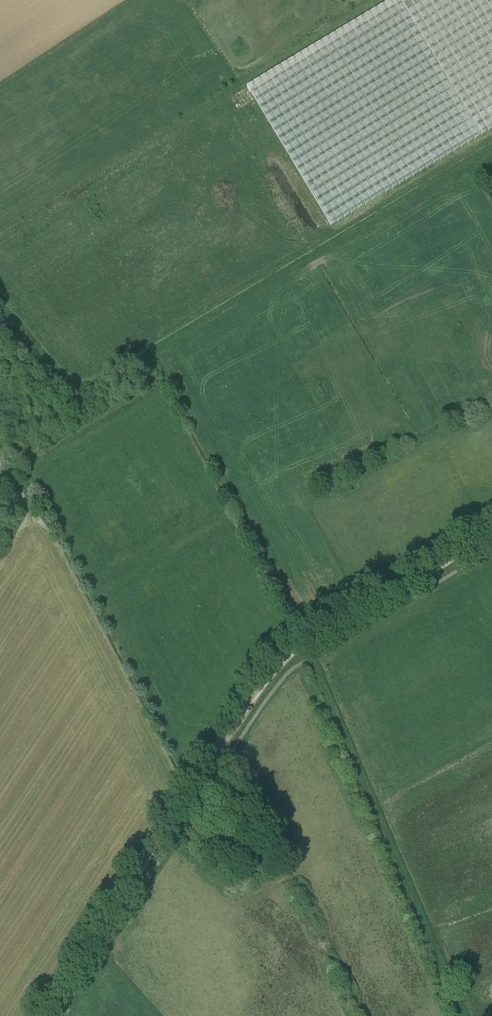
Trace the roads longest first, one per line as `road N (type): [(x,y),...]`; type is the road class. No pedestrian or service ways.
road 1 (unclassified): [(42,1015),(265,676),(294,647),(491,531)]

